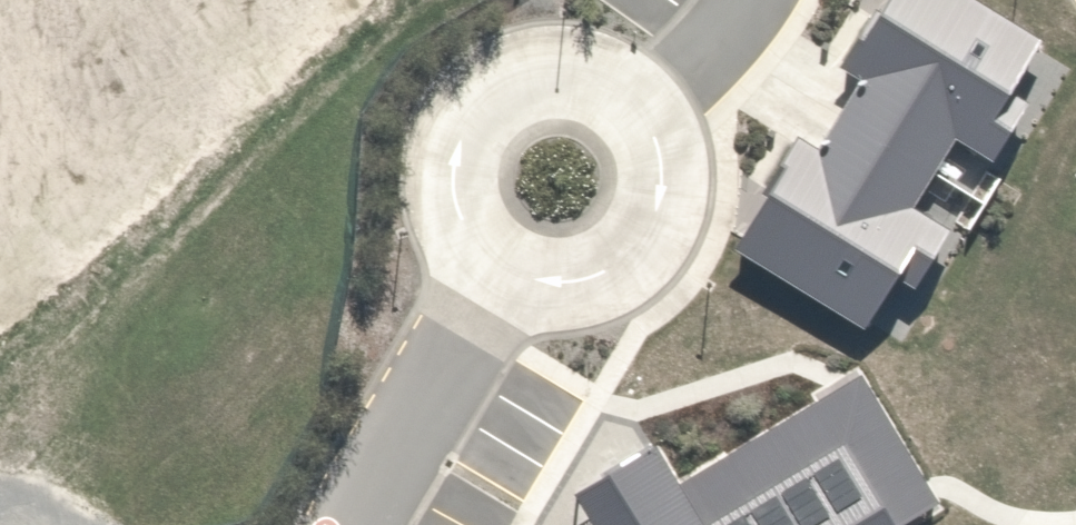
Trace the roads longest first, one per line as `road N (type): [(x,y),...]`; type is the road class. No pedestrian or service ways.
road 1 (residential): [(509,268),(473,238),(458,205),(456,170),(481,111),(538,78),(571,77),(602,86),(640,117)]
road 2 (residential): [(509,268),(357,524)]
road 3 (residential): [(640,117),(661,162),(661,194),(630,254),(600,274),(566,282),(509,268)]
road 4 (residential): [(640,117),(718,54),(756,0)]

